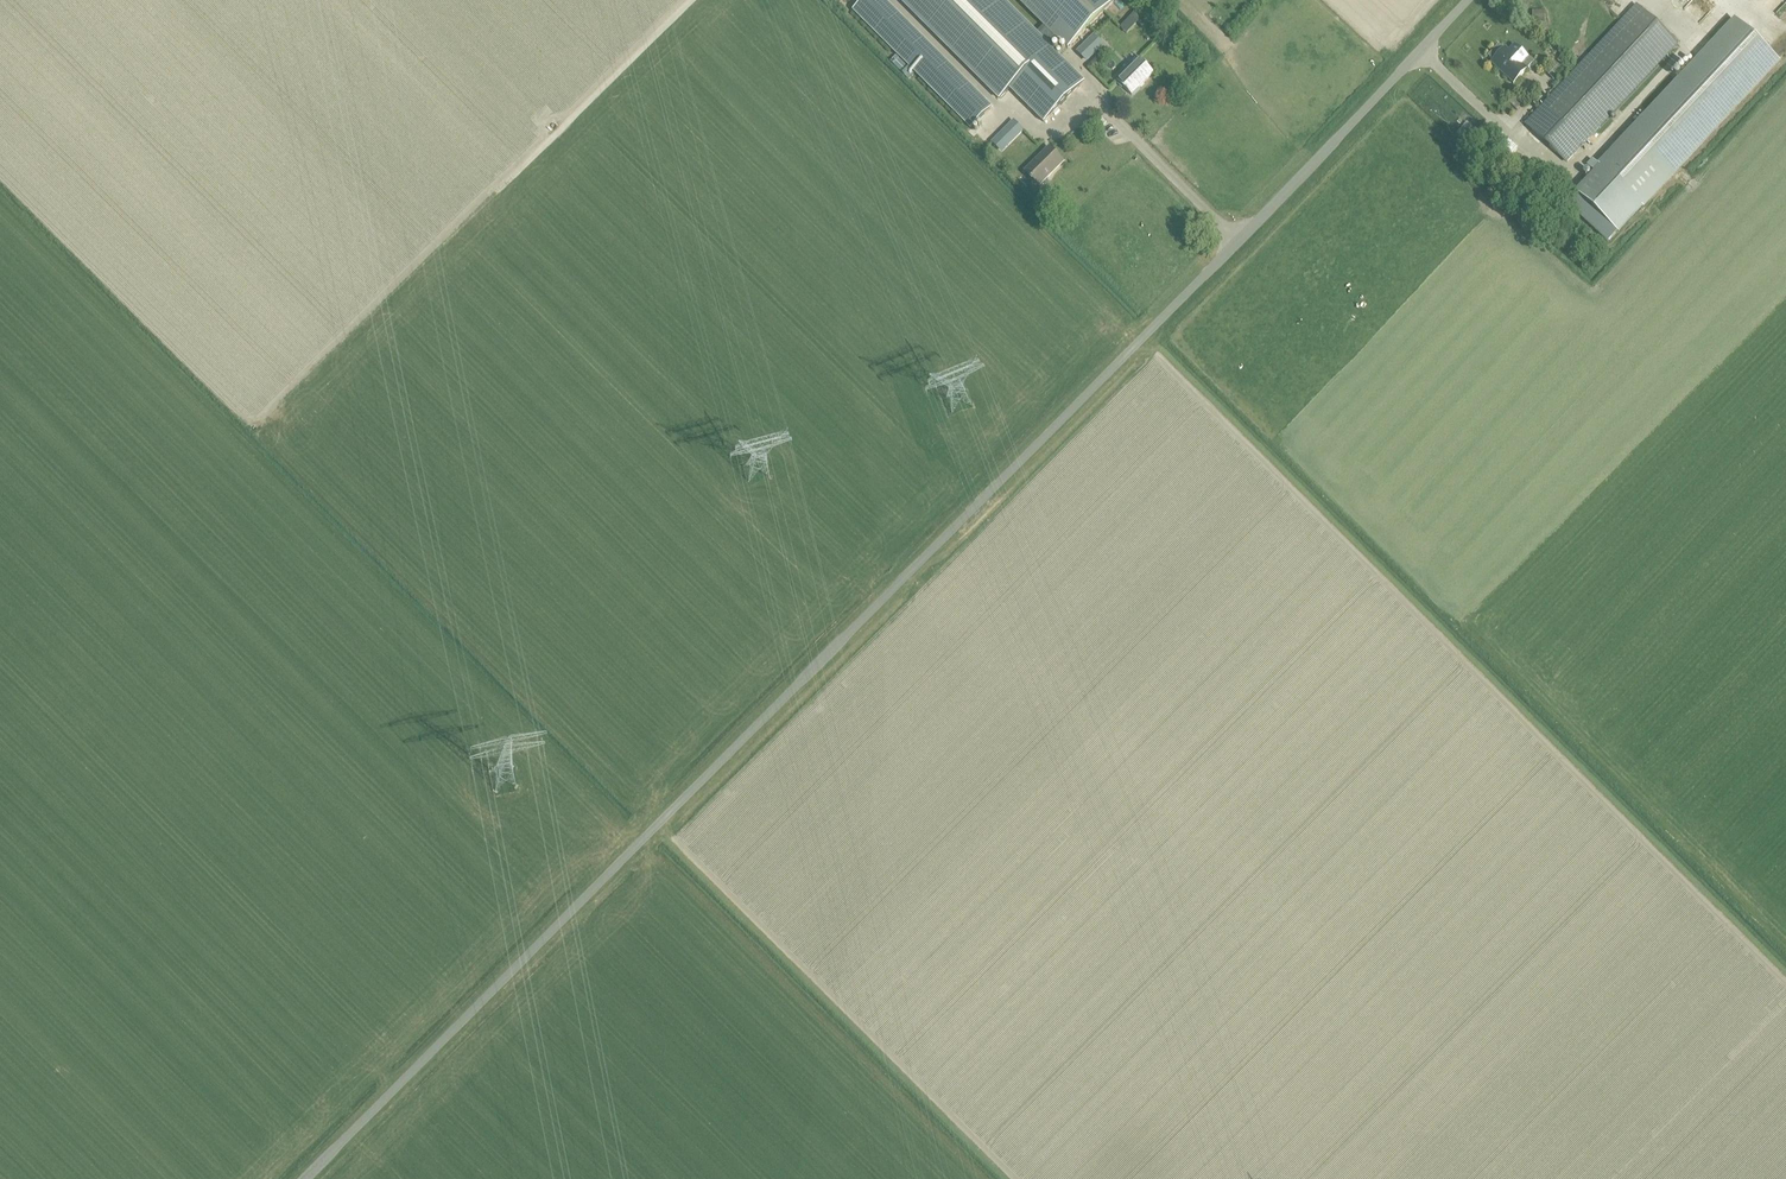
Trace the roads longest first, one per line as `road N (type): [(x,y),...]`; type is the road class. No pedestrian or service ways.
road 1 (unclassified): [(1463,0),(1126,359),(301,1178)]

